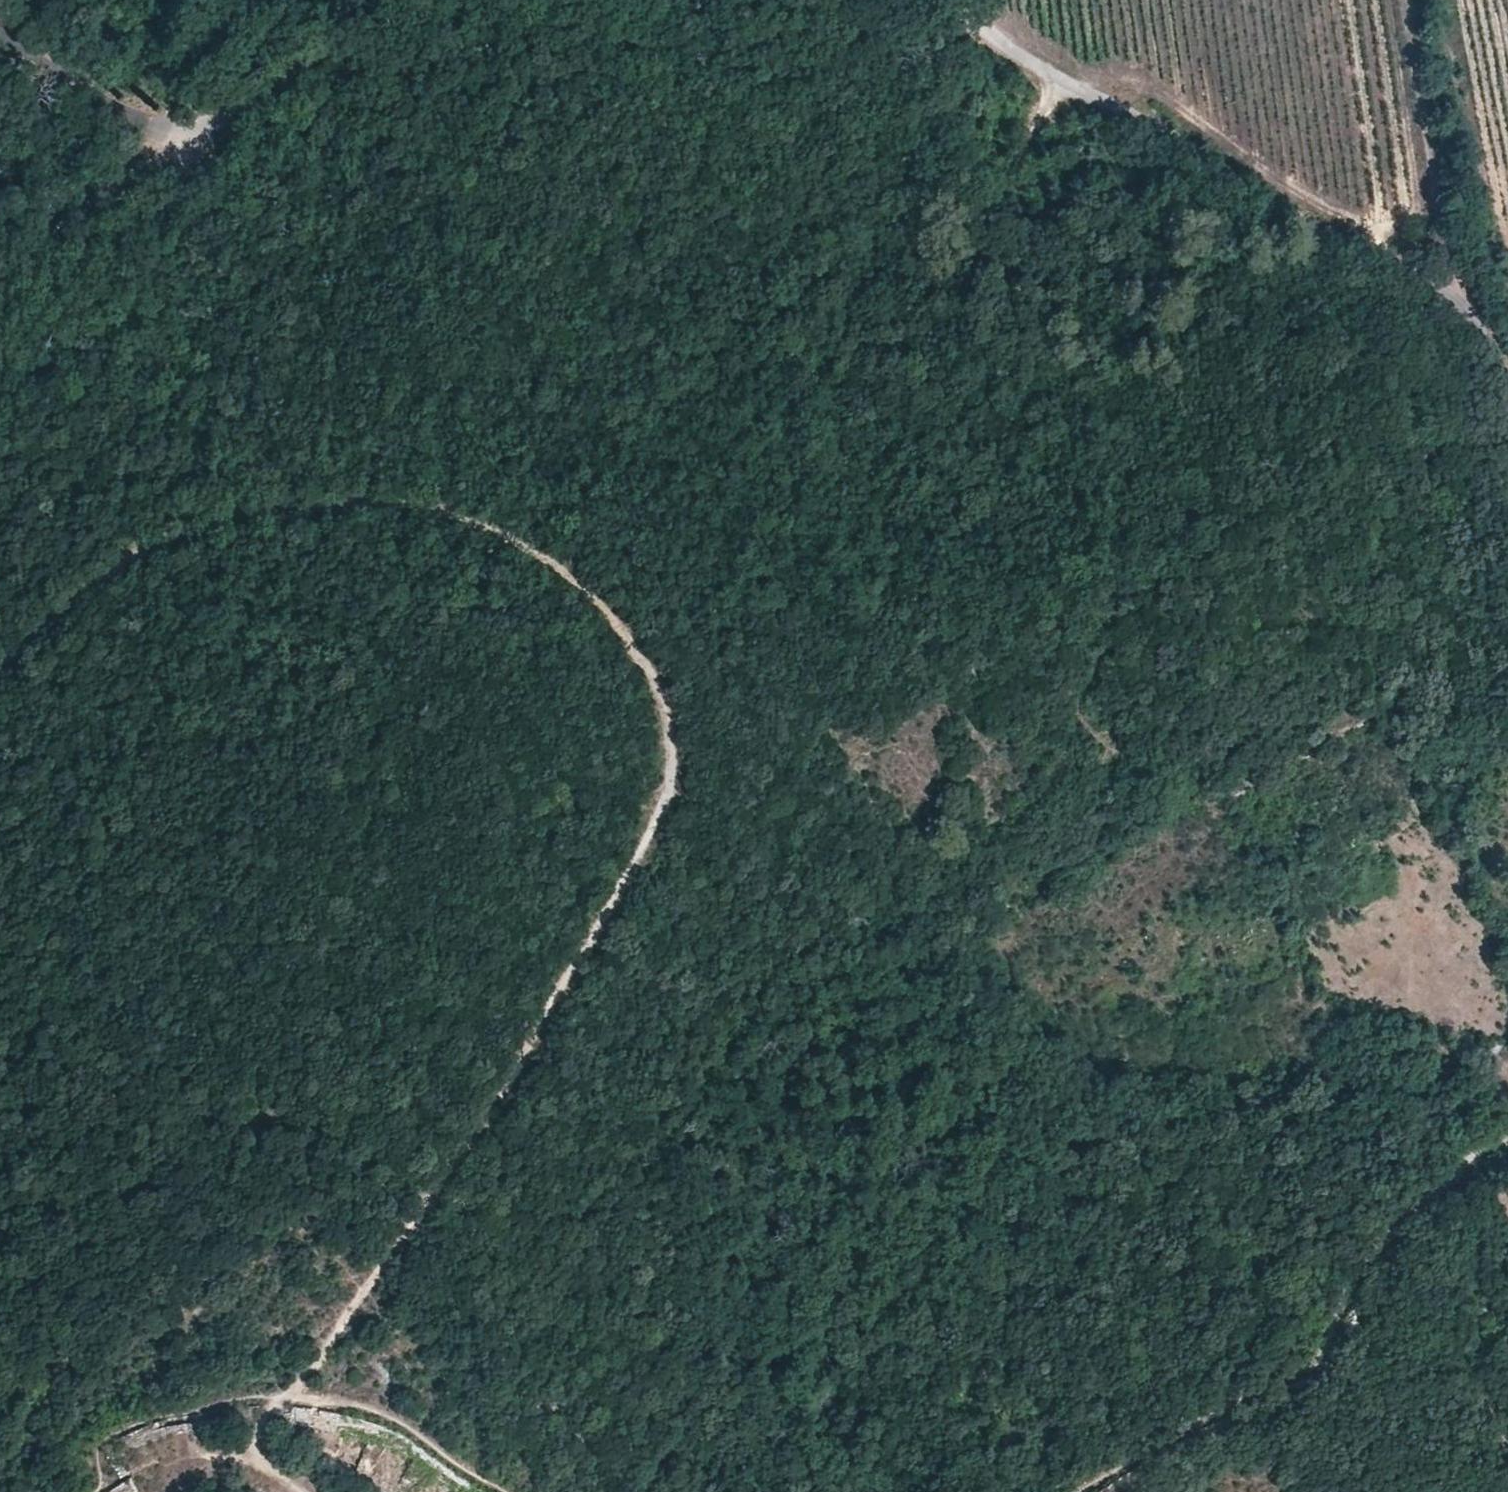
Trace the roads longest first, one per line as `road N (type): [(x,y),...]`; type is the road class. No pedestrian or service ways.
road 1 (track): [(0,667),(123,561),(299,504),(421,498),(563,566),(656,673),(677,803),(635,854),(532,1036),(402,1238),(285,1394),(259,1416),(260,1461),(299,1491)]
road 2 (track): [(1507,407),(1471,290),(1292,180),(1061,79),(1003,44),(958,0)]
road 3 (track): [(0,329),(48,248),(147,177),(180,122)]
road 4 (track): [(423,0),(180,122)]

